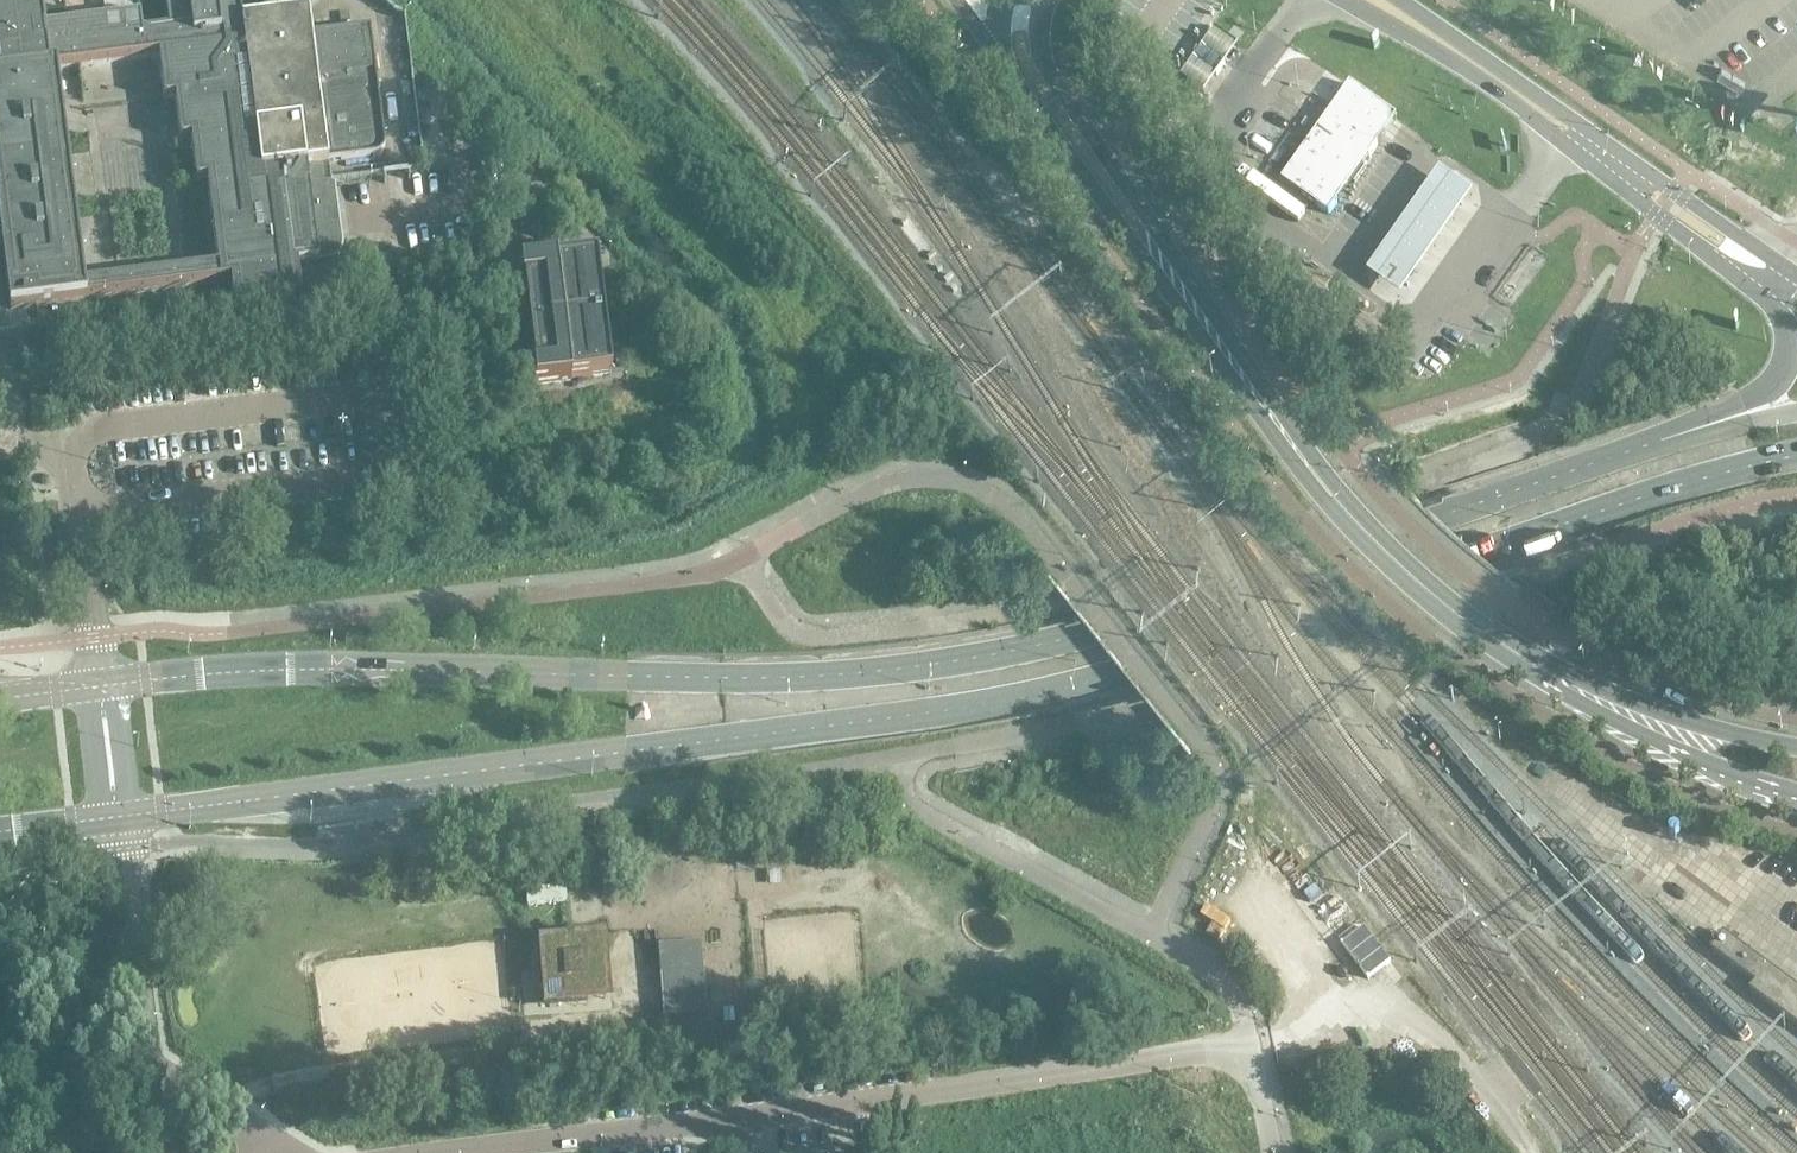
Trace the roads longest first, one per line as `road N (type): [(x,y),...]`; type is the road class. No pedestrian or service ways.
road 1 (primary): [(117,816),(1043,691),(1212,644),(1653,492),(1796,454)]
road 2 (primary): [(1707,423),(1164,611),(954,661),(711,678),(297,667),(100,686)]
road 3 (unclassified): [(1249,1043),(447,1152)]
road 4 (secondary): [(995,20),(1001,59),(1034,108),(1228,373),(1303,456)]
road 5 (secondary): [(1303,456),(1255,372),(1047,70),(1042,4)]
road 6 (secondary): [(1345,0),(1492,88),(1762,294)]
road 7 (secondary): [(1778,263),(1403,0)]
road 8 (unclassified): [(272,1152),(250,1127),(148,1057),(117,816)]
road 9 (secondary): [(1521,657),(1557,689),(1641,736),(1796,798)]
road 10 (secondary): [(1303,456),(1375,541),(1521,657)]
road 11 (secondary): [(1796,748),(1651,709),(1564,667),(1521,657)]
road 12 (unclassified): [(100,686),(71,457)]
road 13 (primary): [(1762,294),(1785,330),(1784,365),(1764,391),(1707,423)]
road 14 (unclassified): [(117,816),(100,686)]

